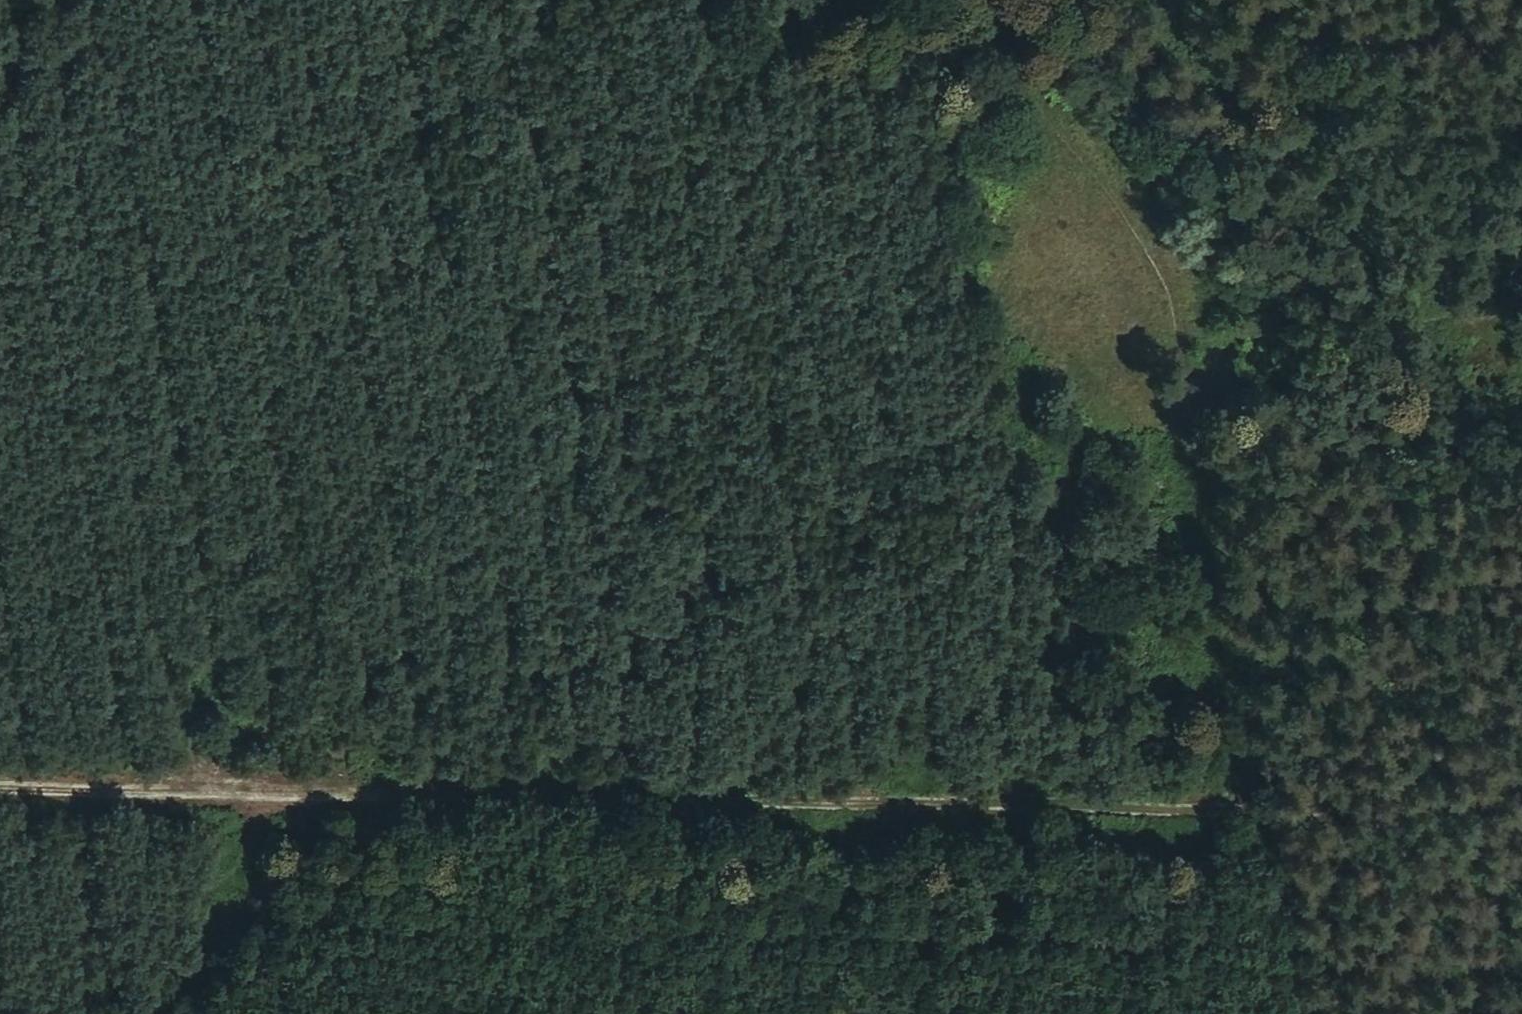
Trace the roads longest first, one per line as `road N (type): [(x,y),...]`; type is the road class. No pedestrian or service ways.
road 1 (track): [(1236,810),(0,793)]
road 2 (track): [(1236,810),(1203,492),(1168,392)]
road 3 (track): [(1297,1013),(1262,834),(1236,810)]

